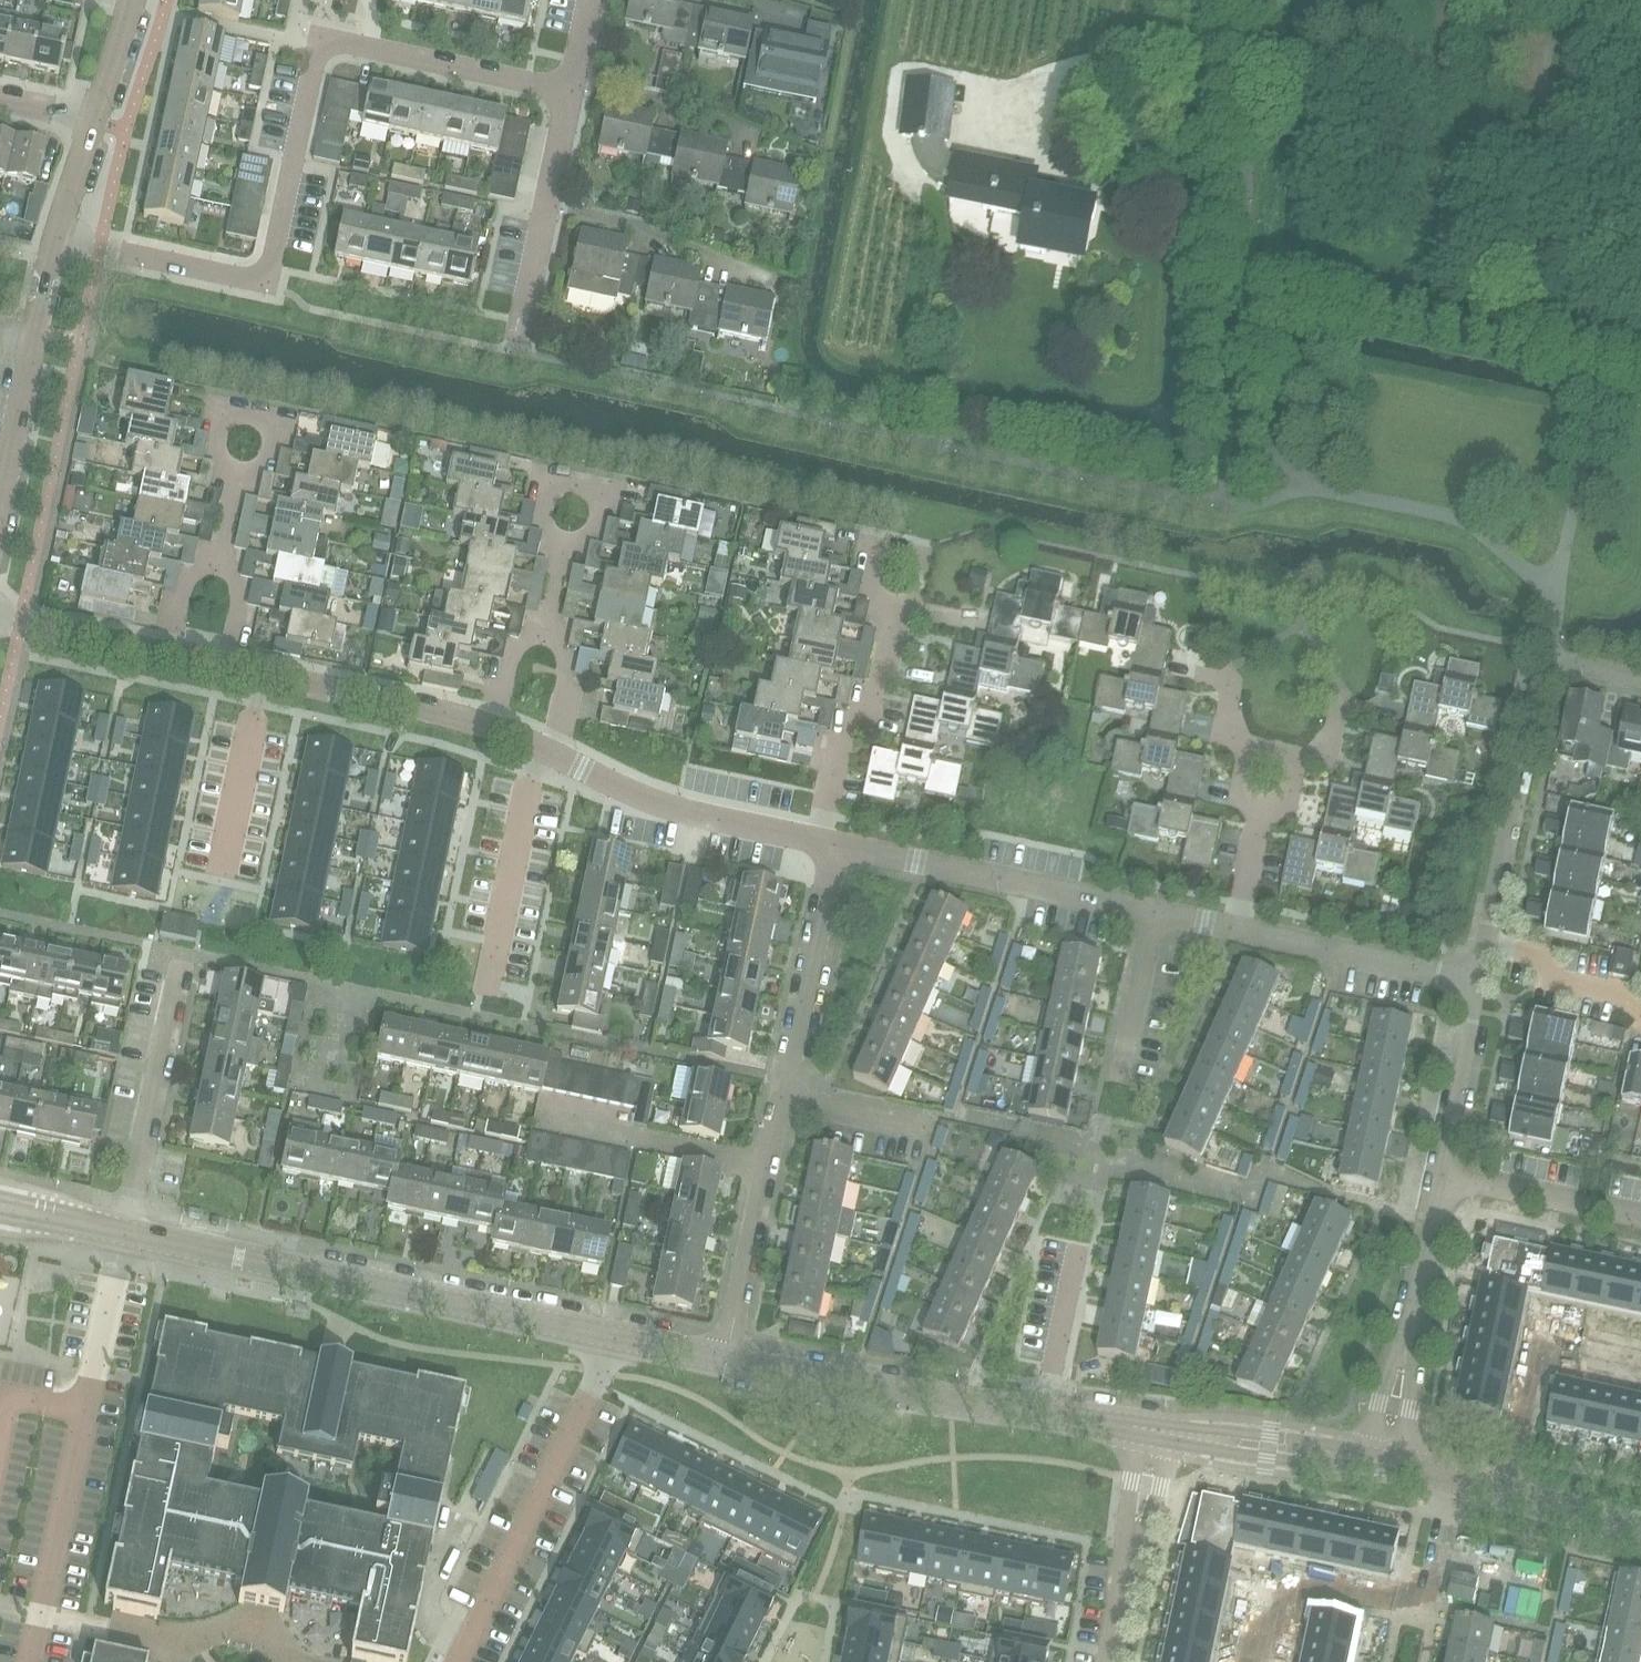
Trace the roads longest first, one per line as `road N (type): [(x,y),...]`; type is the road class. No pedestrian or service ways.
road 1 (residential): [(1548,664),(1556,601),(1497,542),(1453,520),(1314,487),(1241,422),(1234,405),(1252,61)]
road 2 (residential): [(726,1361),(834,844)]
road 3 (residential): [(269,281),(320,40),(573,88)]
road 4 (tertiary): [(614,1338),(125,1233)]
road 5 (residential): [(32,1661),(125,1233)]
road 6 (residential): [(457,1661),(614,1338)]
road 7 (residential): [(1154,911),(834,844)]
road 8 (tertiary): [(1047,1415),(726,1361)]
road 9 (residential): [(125,1233),(186,954)]
road 10 (residential): [(821,841),(654,802),(555,754)]
road 11 (residential): [(821,841),(845,729),(894,651),(898,577)]
road 12 (residential): [(1487,937),(1548,664)]
road 13 (residential): [(490,996),(541,747)]
road 14 (residential): [(1478,980),(1235,928)]
road 15 (residential): [(493,728),(262,674)]
road 16 (residential): [(269,281),(57,234)]
road 17 (residential): [(1640,1220),(1439,1177)]
road 18 (residential): [(222,873),(262,674)]
road 19 (residential): [(766,144),(714,117),(573,88)]
road 20 (residential): [(742,270),(648,231),(551,209)]
road 21 (residential): [(1439,1177),(1478,980)]
road 22 (residential): [(1549,1593),(1442,1572),(1458,1483)]
road 23 (residential): [(1487,937),(1555,953),(1550,977),(1625,994),(1640,1009)]
road 24 (tertiary): [(1640,1532),(1458,1483)]
road 25 (residential): [(1154,911),(1120,1084)]
road 26 (residential): [(170,654),(0,618)]
road 27 (residential): [(1047,1415),(1078,1246)]
road 28 (residential): [(0,498),(36,332)]
road 29 (residential): [(1410,1339),(1439,1177)]
road 30 (residential): [(522,354),(551,209)]
road 31 (residential): [(1342,707),(1338,727),(1260,815)]
road 32 (residential): [(1260,815),(1228,702),(1232,682)]
road 33 (residential): [(549,626),(571,669),(555,754)]
road 34 (residential): [(1400,1467),(1415,1371),(1410,1339)]
road 35 (residential): [(1410,1339),(1389,1368),(1367,1459)]
road 36 (tertiary): [(125,1233),(0,1206)]
road 37 (residential): [(561,549),(543,509),(550,481),(603,492)]
road 38 (residential): [(94,120),(131,0)]
road 39 (residential): [(229,667),(242,593),(222,548)]
road 40 (residential): [(1138,1427),(1128,1508),(1135,1550)]
road 41 (residential): [(1135,1550),(1176,1433)]
road 42 (residential): [(551,209),(573,88)]
road 43 (residential): [(493,728),(514,651),(549,626)]
road 44 (residential): [(222,548),(187,582),(170,654)]
road 45 (residential): [(57,234),(94,120)]

